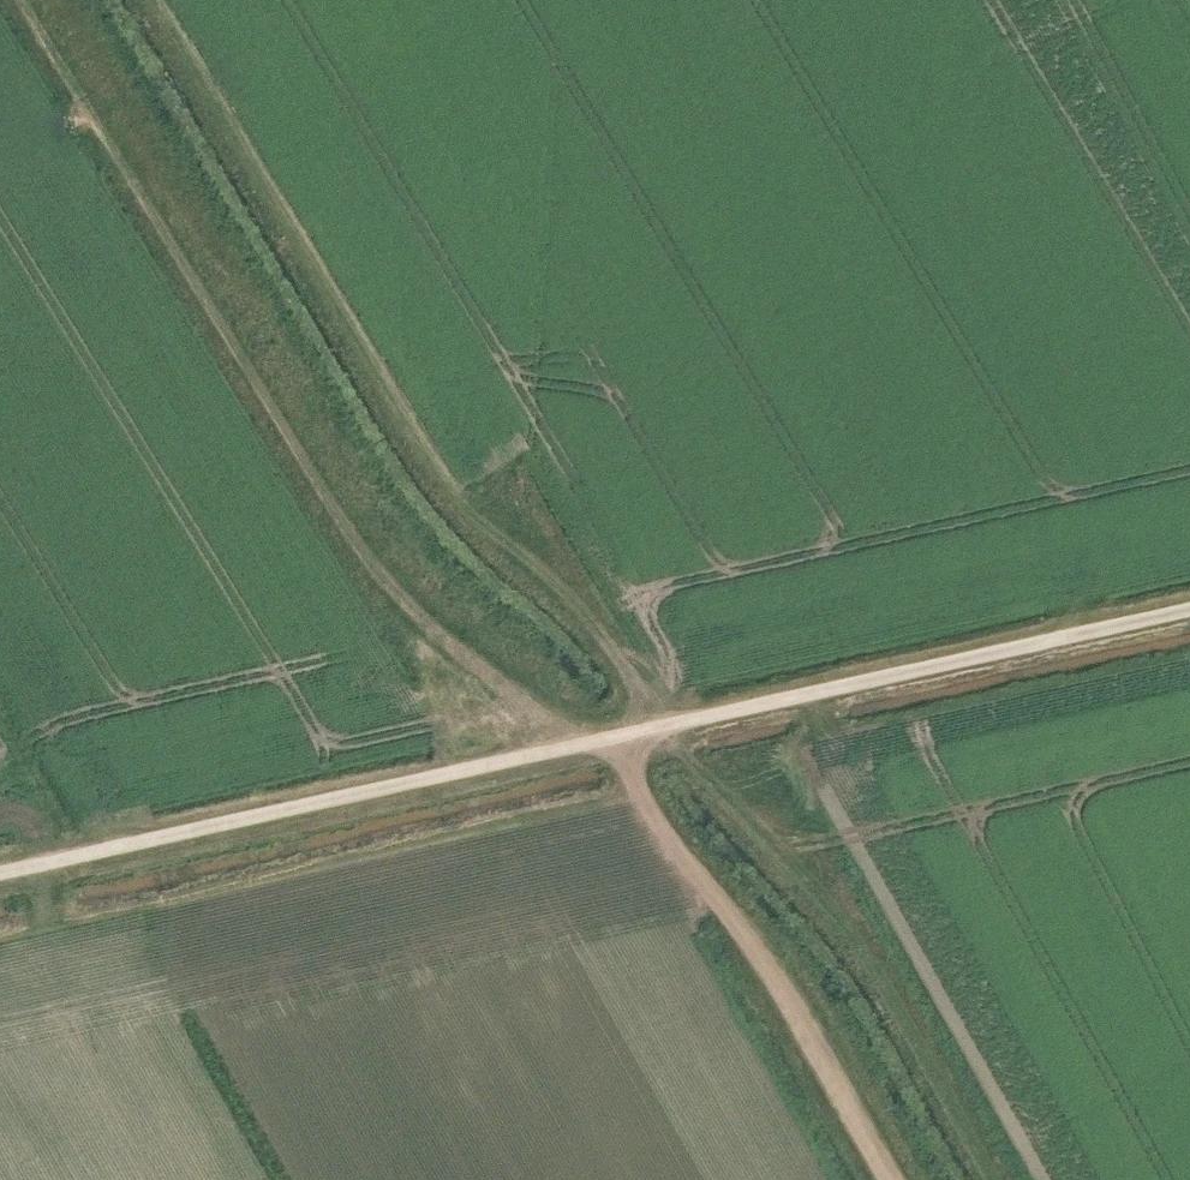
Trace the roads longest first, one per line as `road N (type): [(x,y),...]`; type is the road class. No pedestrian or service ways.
road 1 (unclassified): [(0,866),(1189,606)]
road 2 (track): [(914,1179),(788,956),(711,879),(612,734)]

